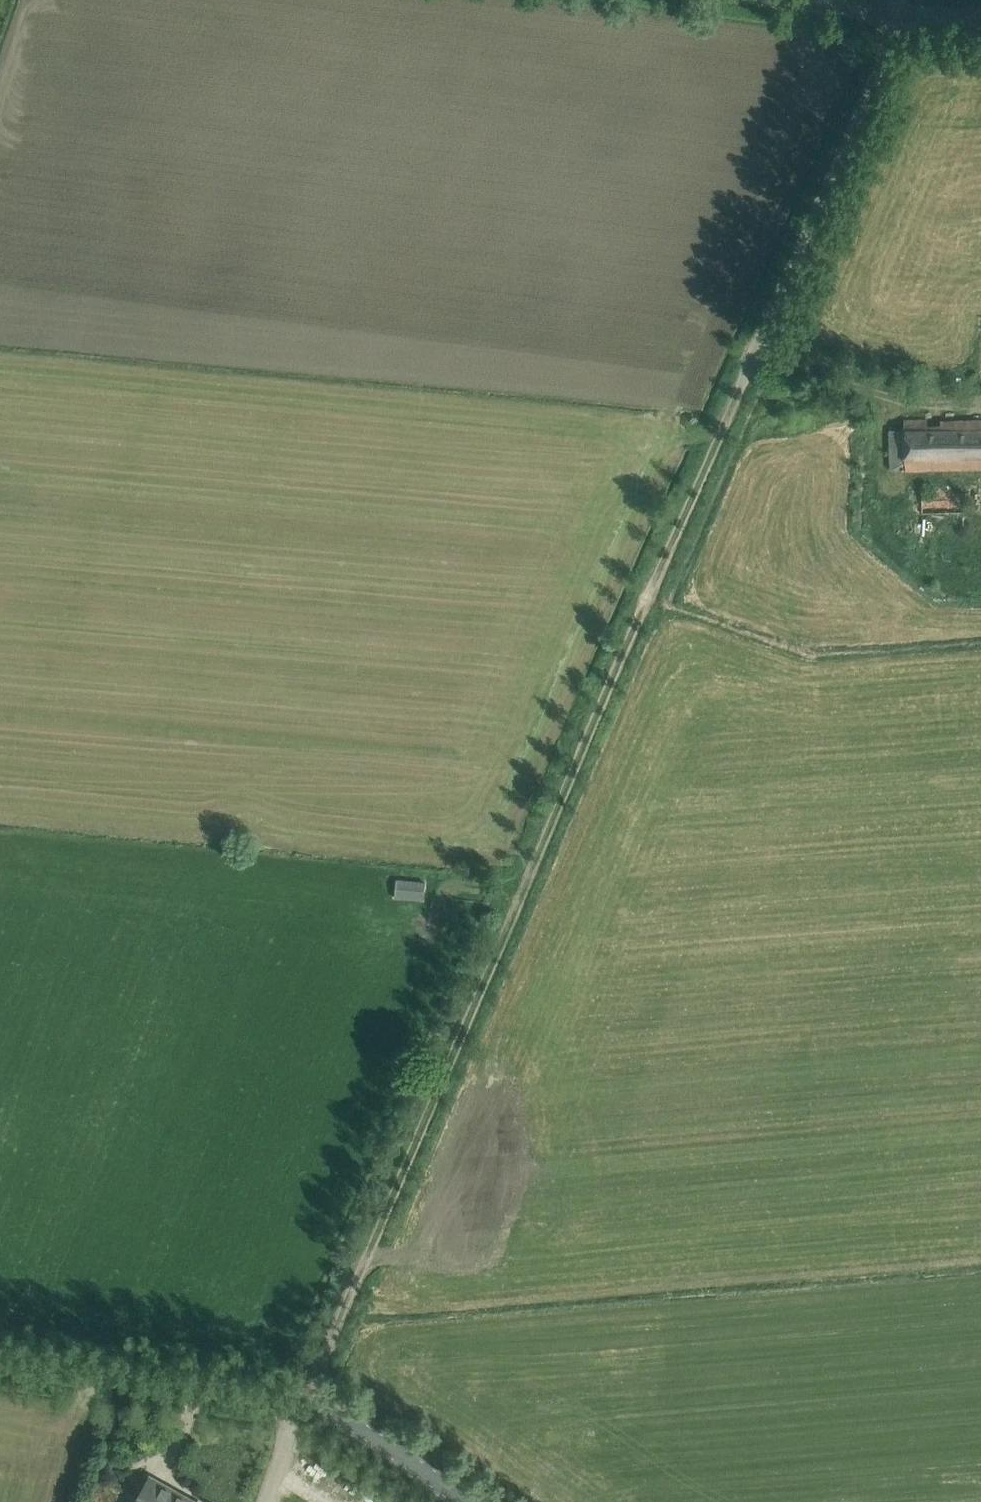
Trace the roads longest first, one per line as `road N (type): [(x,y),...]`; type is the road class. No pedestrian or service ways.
road 1 (track): [(302,1404),(751,360)]
road 2 (unclassified): [(465,1501),(395,1451),(302,1404),(0,1359)]
road 3 (unclassified): [(751,360),(894,18)]
road 4 (unclassified): [(894,18),(757,0)]

